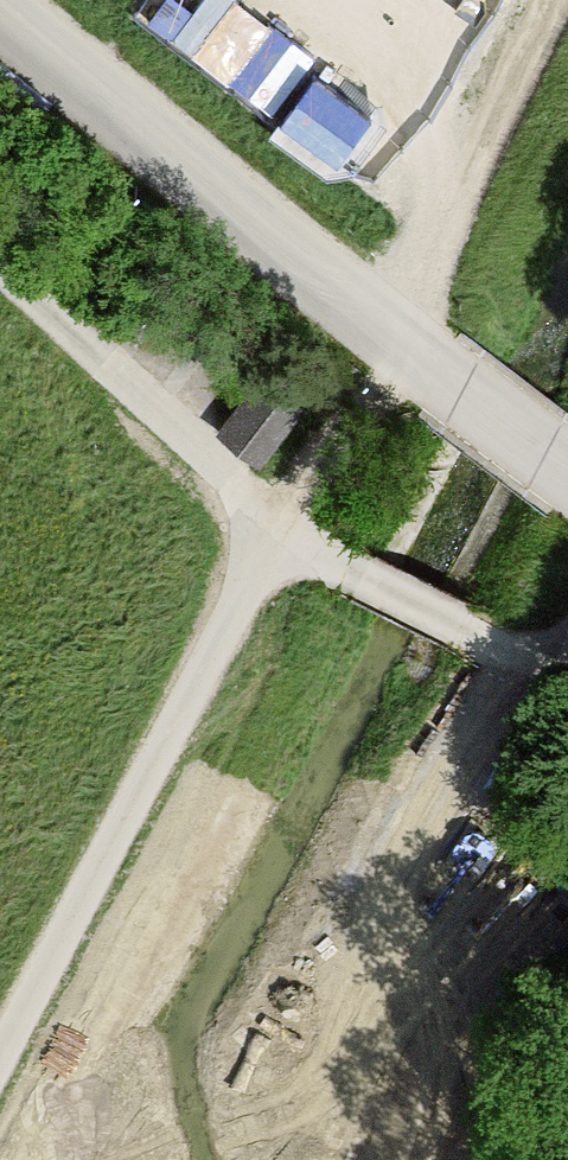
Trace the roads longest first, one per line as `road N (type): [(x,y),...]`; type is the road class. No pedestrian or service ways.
road 1 (unclassified): [(0,8),(412,348),(567,465)]
road 2 (track): [(0,1133),(313,538)]
road 3 (track): [(0,252),(313,538)]
road 4 (track): [(412,348),(567,40)]
road 5 (track): [(313,538),(567,704)]

